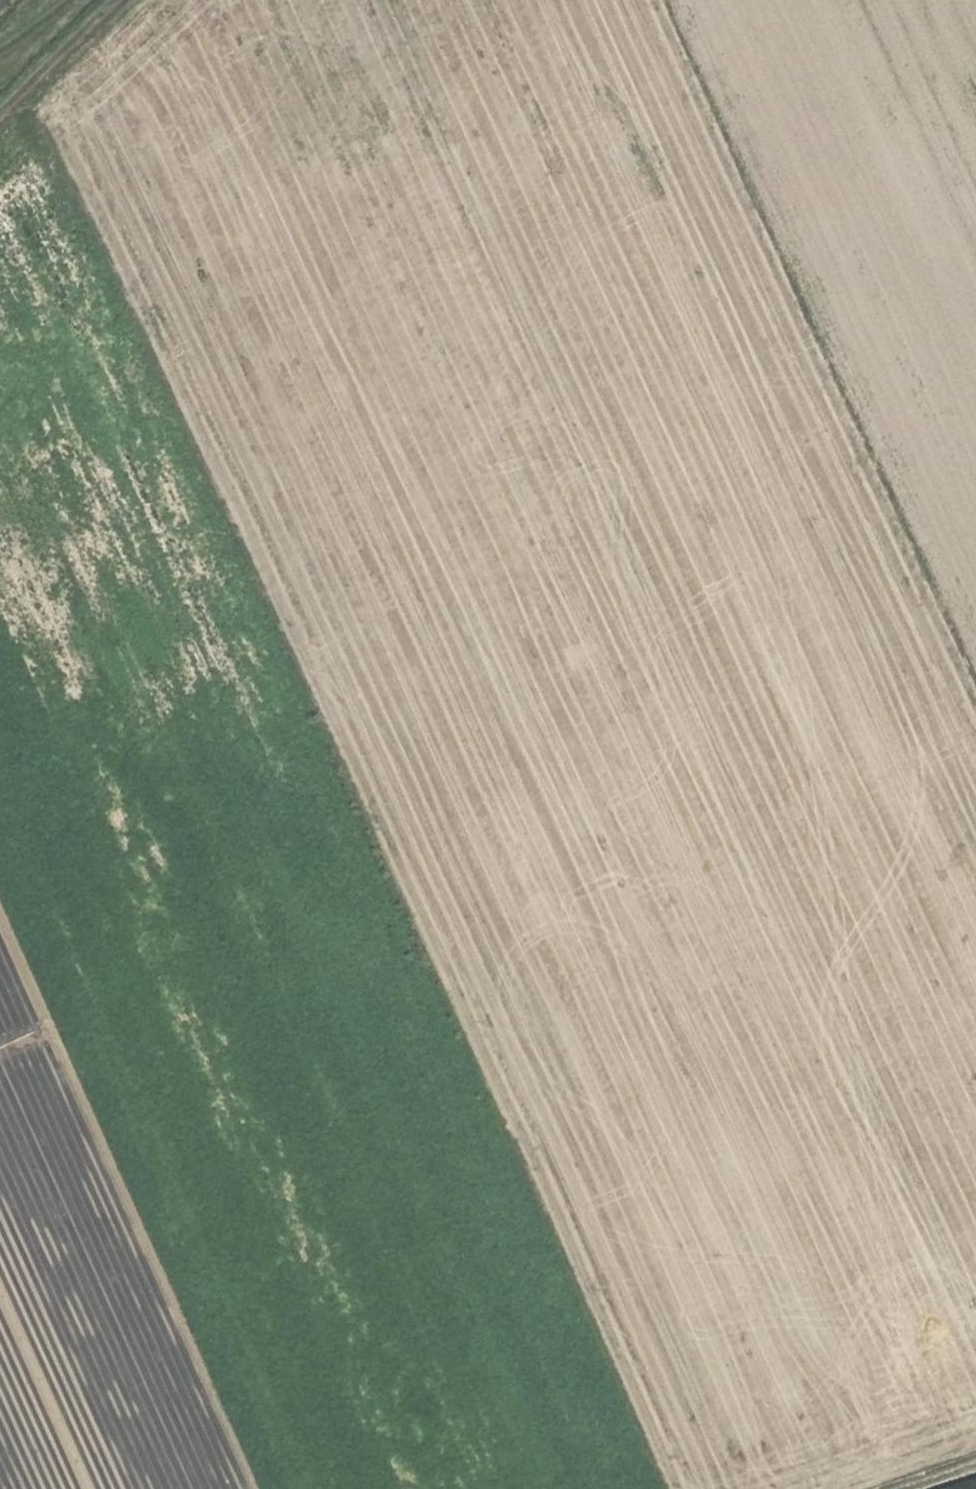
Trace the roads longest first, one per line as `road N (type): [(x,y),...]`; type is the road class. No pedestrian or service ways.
road 1 (track): [(0,121),(123,0)]

